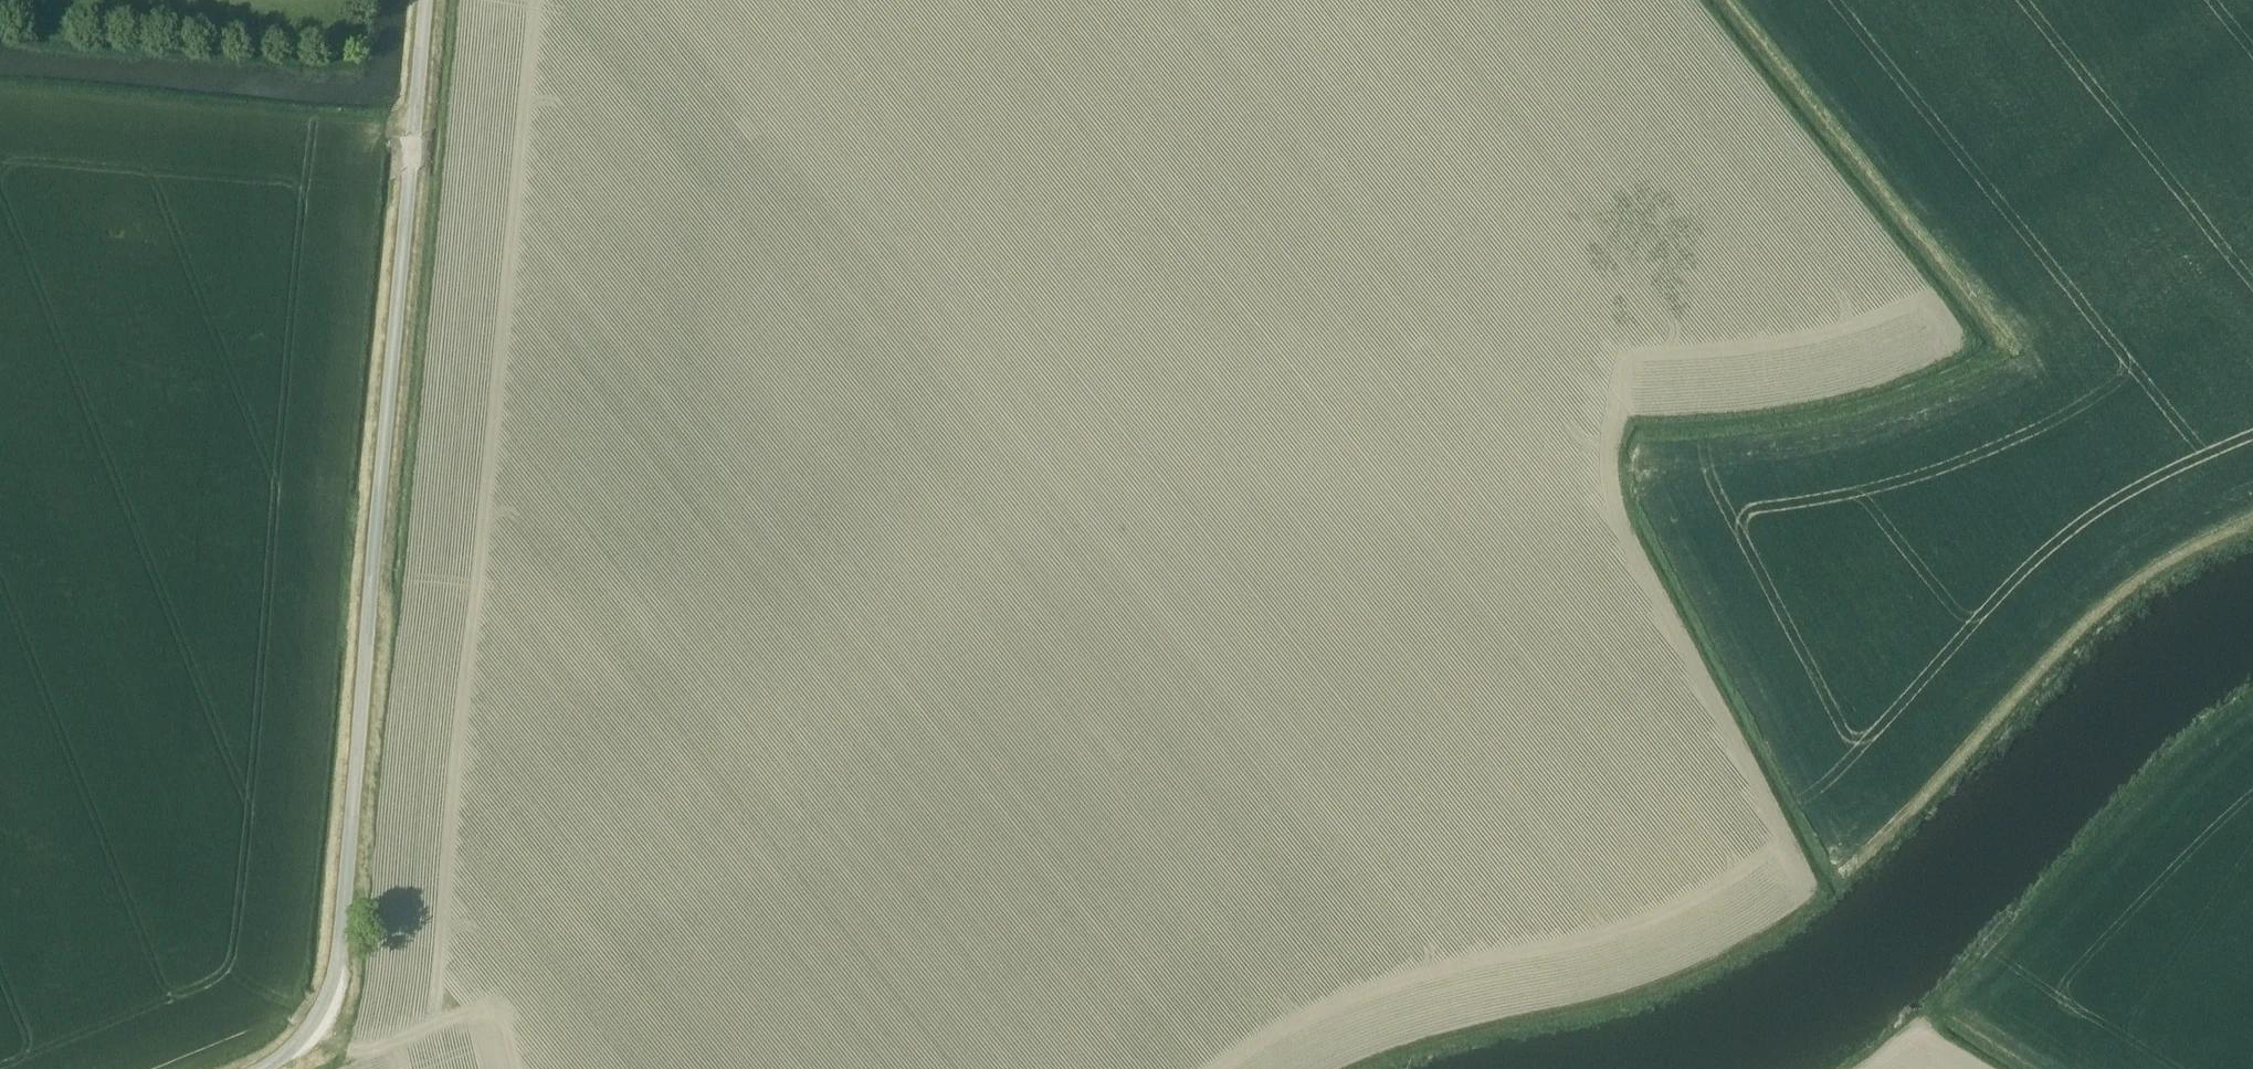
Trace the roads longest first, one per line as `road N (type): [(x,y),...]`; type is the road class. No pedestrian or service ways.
road 1 (unclassified): [(258,1068),(294,1047),(320,1014),(337,964),(425,0)]

